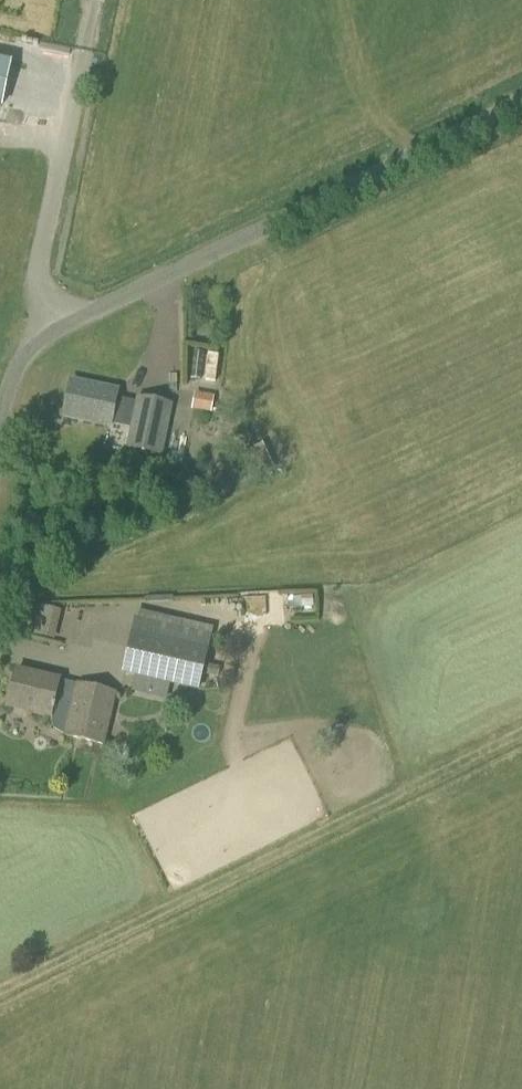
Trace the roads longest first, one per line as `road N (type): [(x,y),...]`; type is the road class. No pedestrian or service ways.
road 1 (unclassified): [(0,428),(24,355),(64,327),(521,99)]

